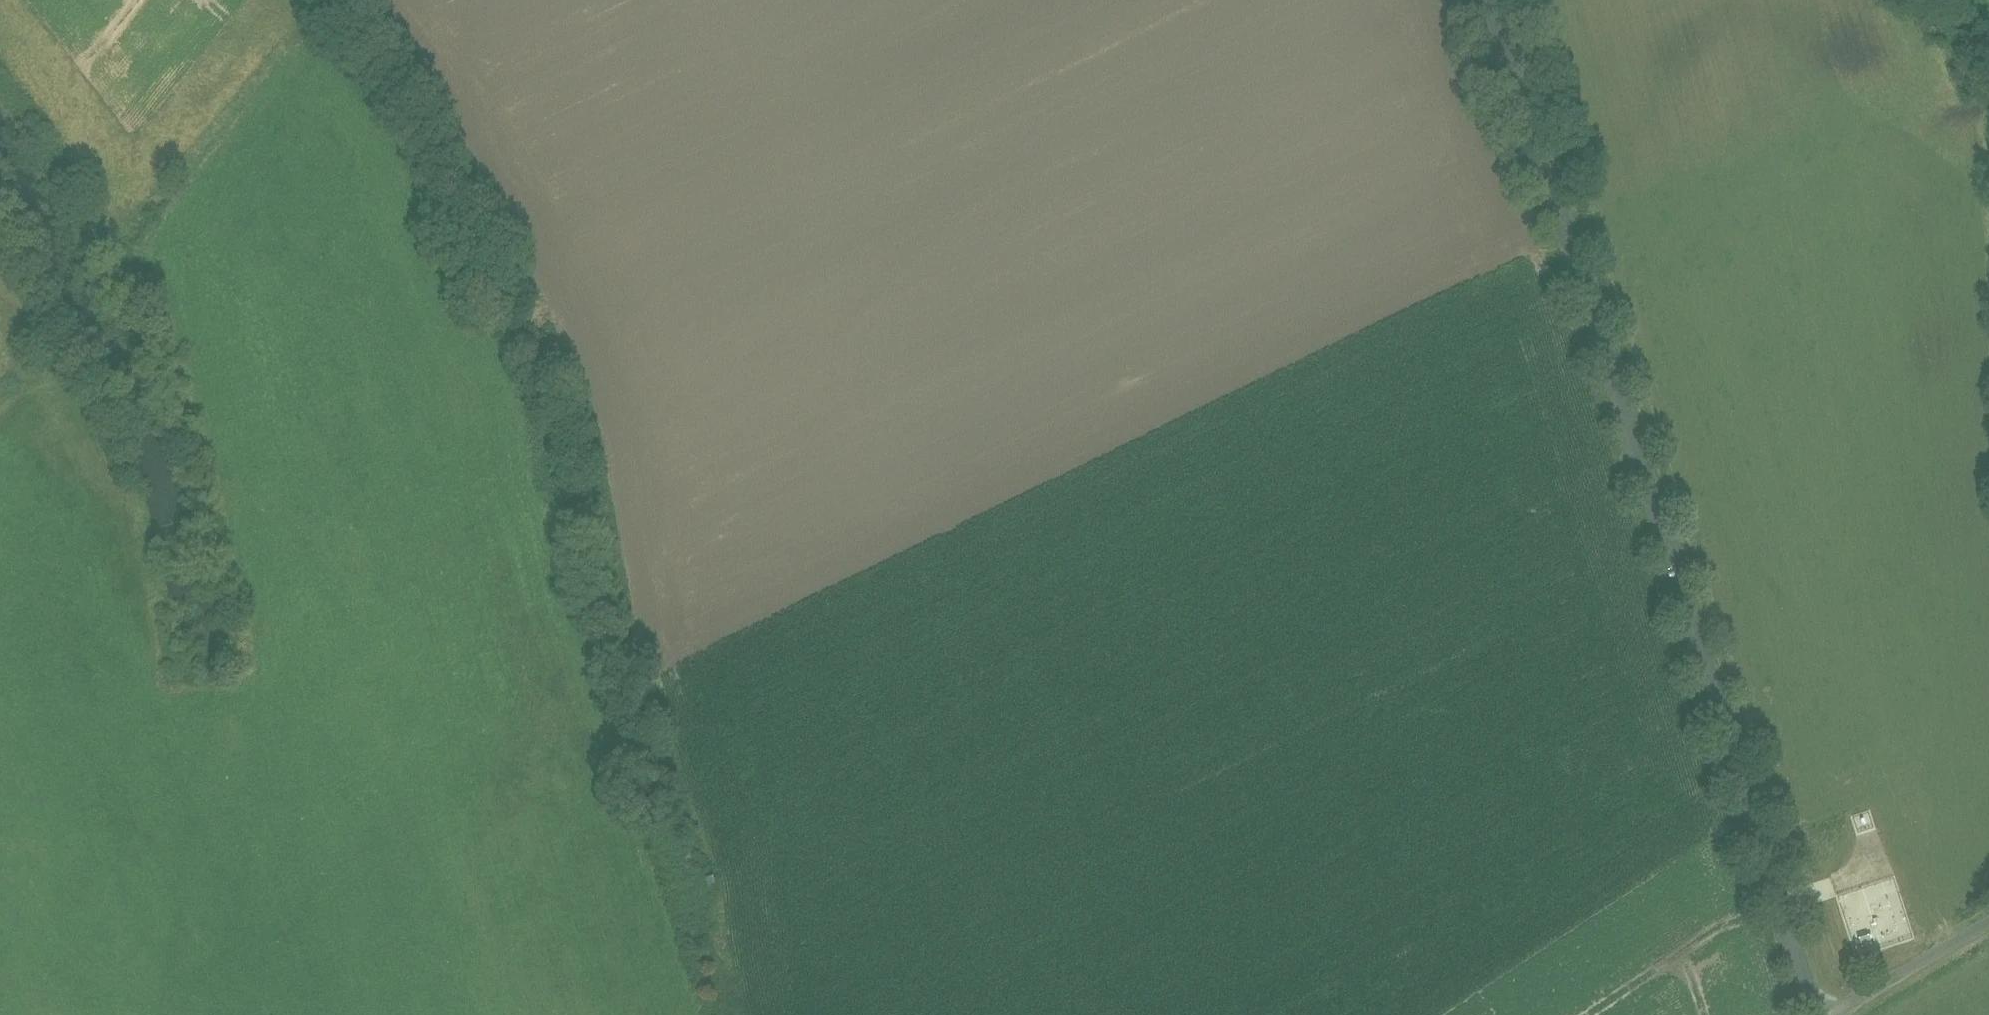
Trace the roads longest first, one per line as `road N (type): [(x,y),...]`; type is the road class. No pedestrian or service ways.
road 1 (unclassified): [(1489,0),(1813,1014)]
road 2 (unclassified): [(1988,930),(1848,1014)]

